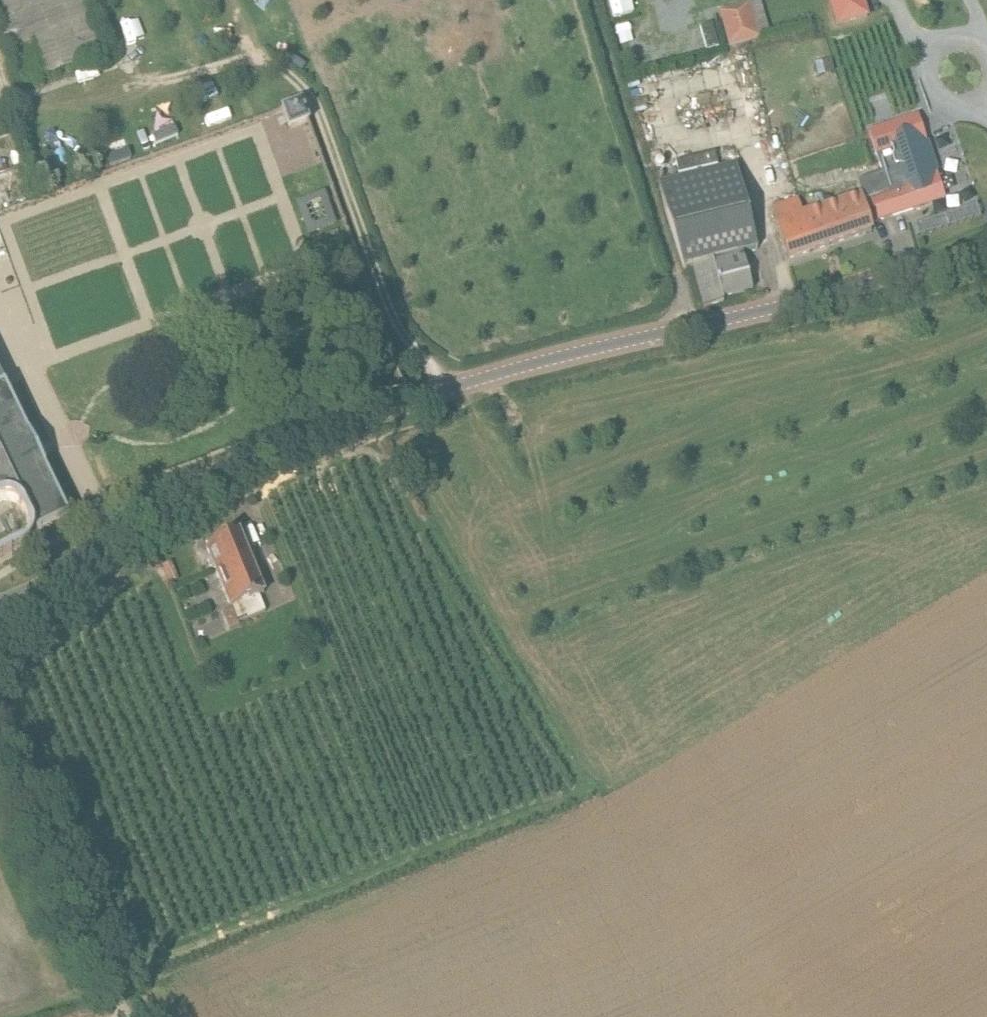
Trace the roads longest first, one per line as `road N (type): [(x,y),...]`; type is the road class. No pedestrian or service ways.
road 1 (tertiary): [(0,605),(46,586),(175,493),(330,428),(508,370),(986,248)]
road 2 (track): [(689,327),(590,0)]
road 3 (unclassified): [(0,708),(99,959),(132,1016)]

